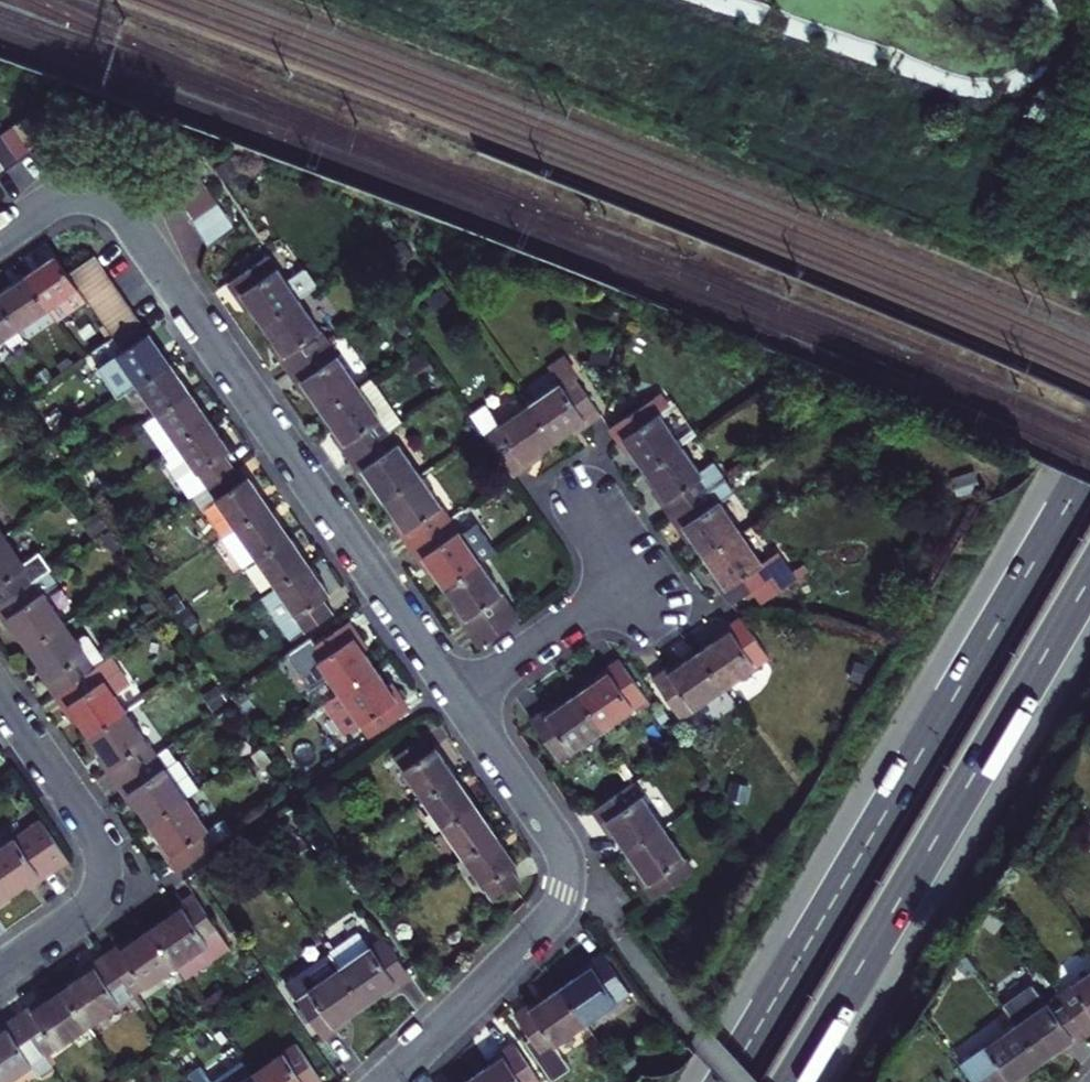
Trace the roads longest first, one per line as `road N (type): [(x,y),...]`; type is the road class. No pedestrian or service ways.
road 1 (residential): [(461,700),(124,218),(106,204),(71,198),(0,239)]
road 2 (trunk): [(1089,465),(725,1081)]
road 3 (trunk): [(790,1081),(1089,579)]
road 4 (residential): [(388,1081),(546,923),(567,880),(557,836),(461,700)]
road 5 (residential): [(0,694),(90,822),(103,877),(76,922),(0,972)]
road 6 (residential): [(461,700),(636,572),(586,504)]

